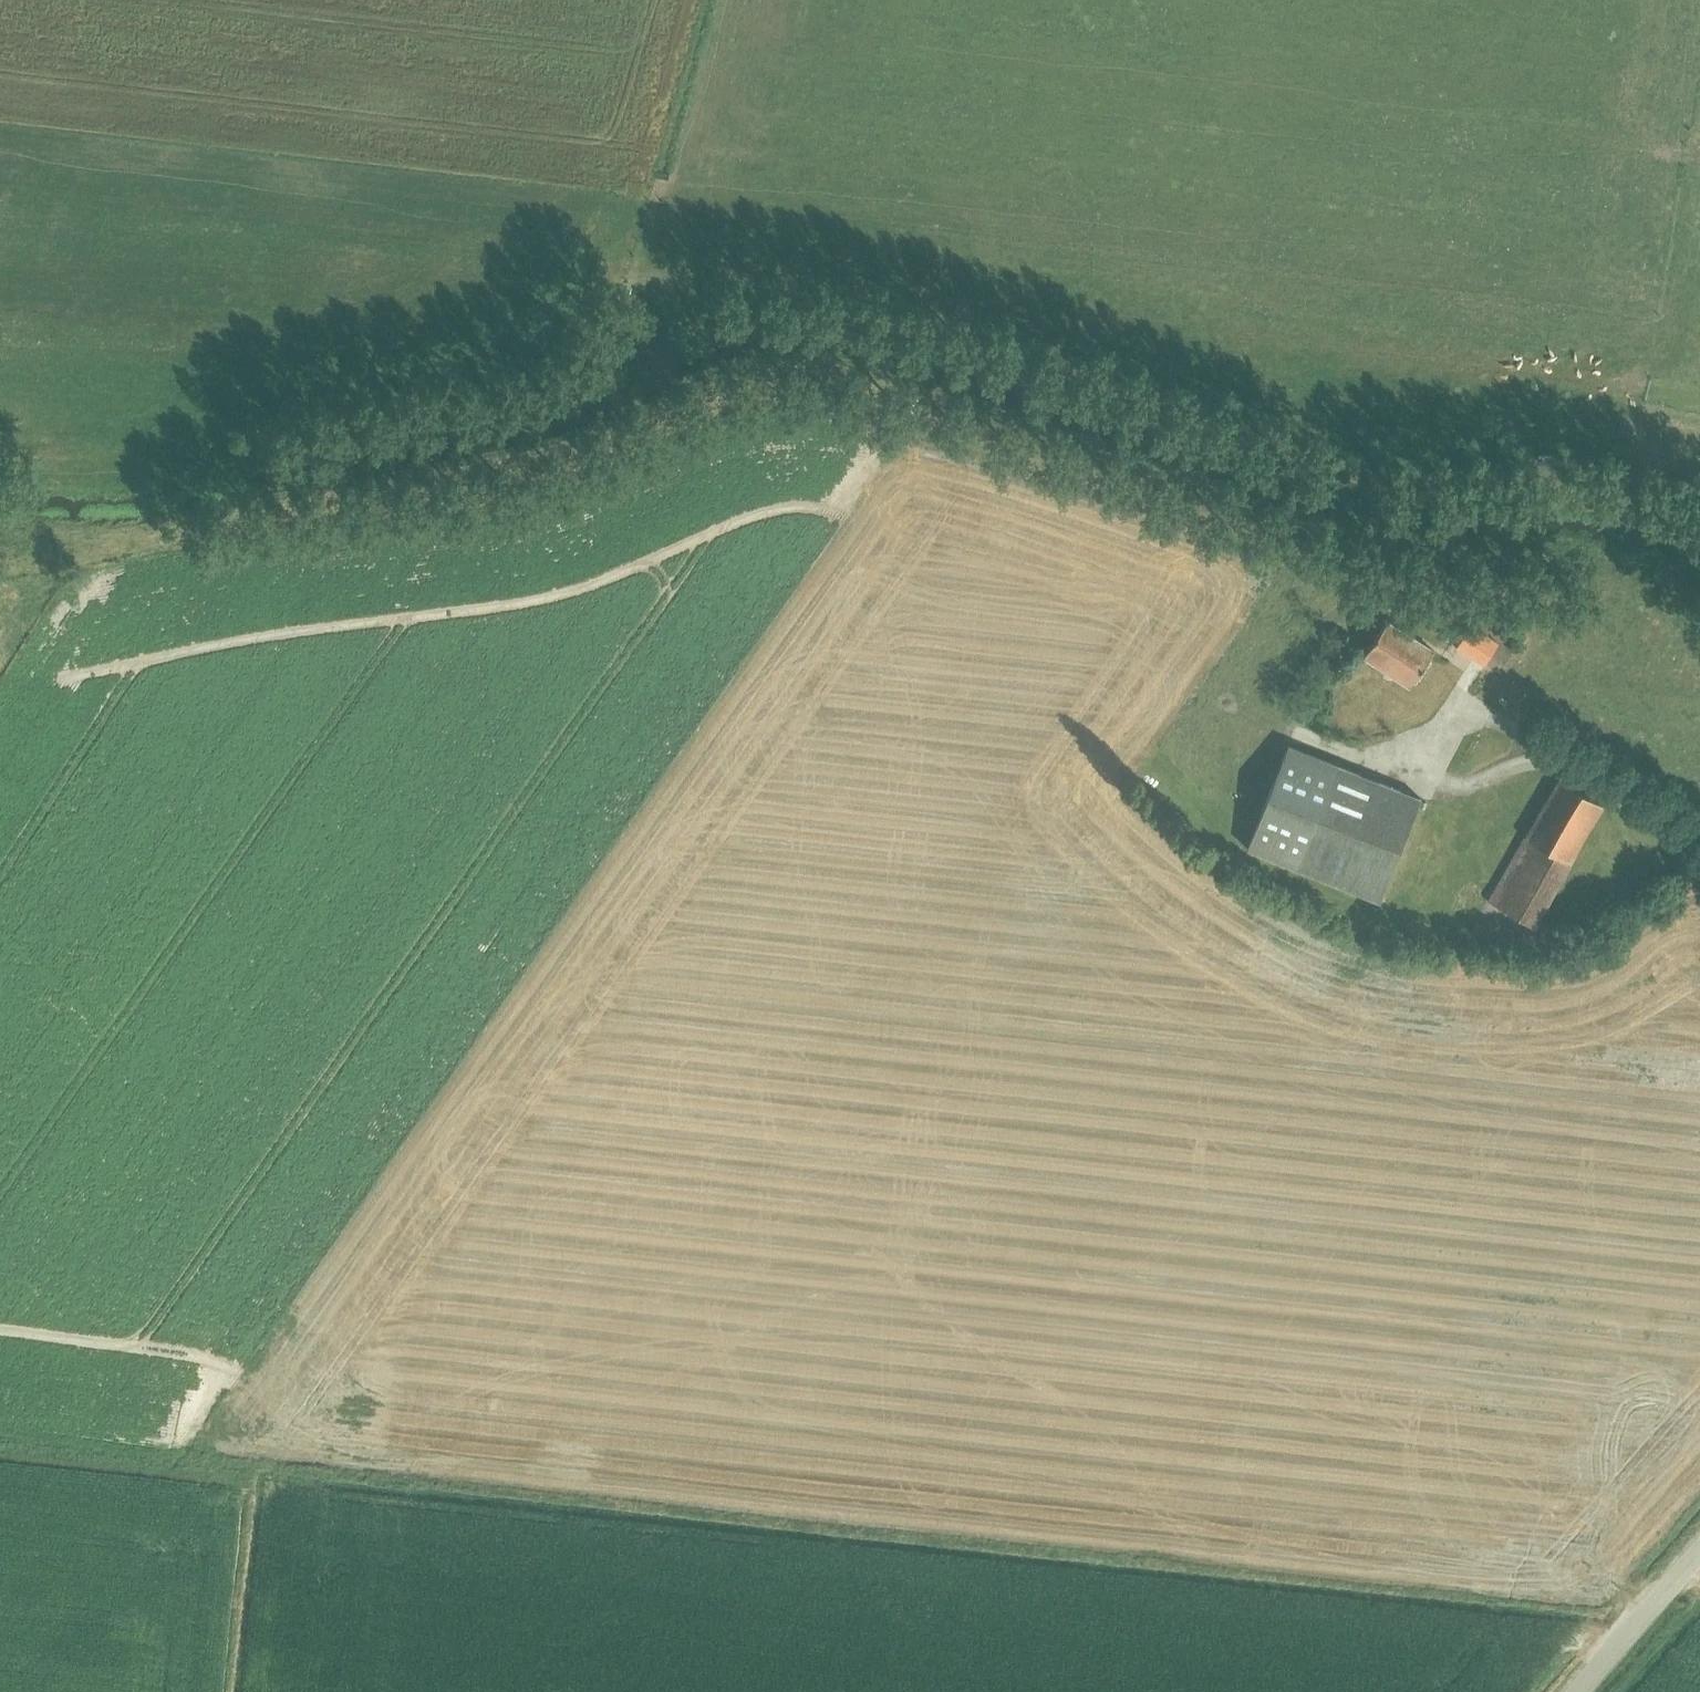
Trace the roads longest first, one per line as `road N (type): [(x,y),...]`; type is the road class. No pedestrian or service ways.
road 1 (tertiary): [(1574,1691),(1699,1546)]

